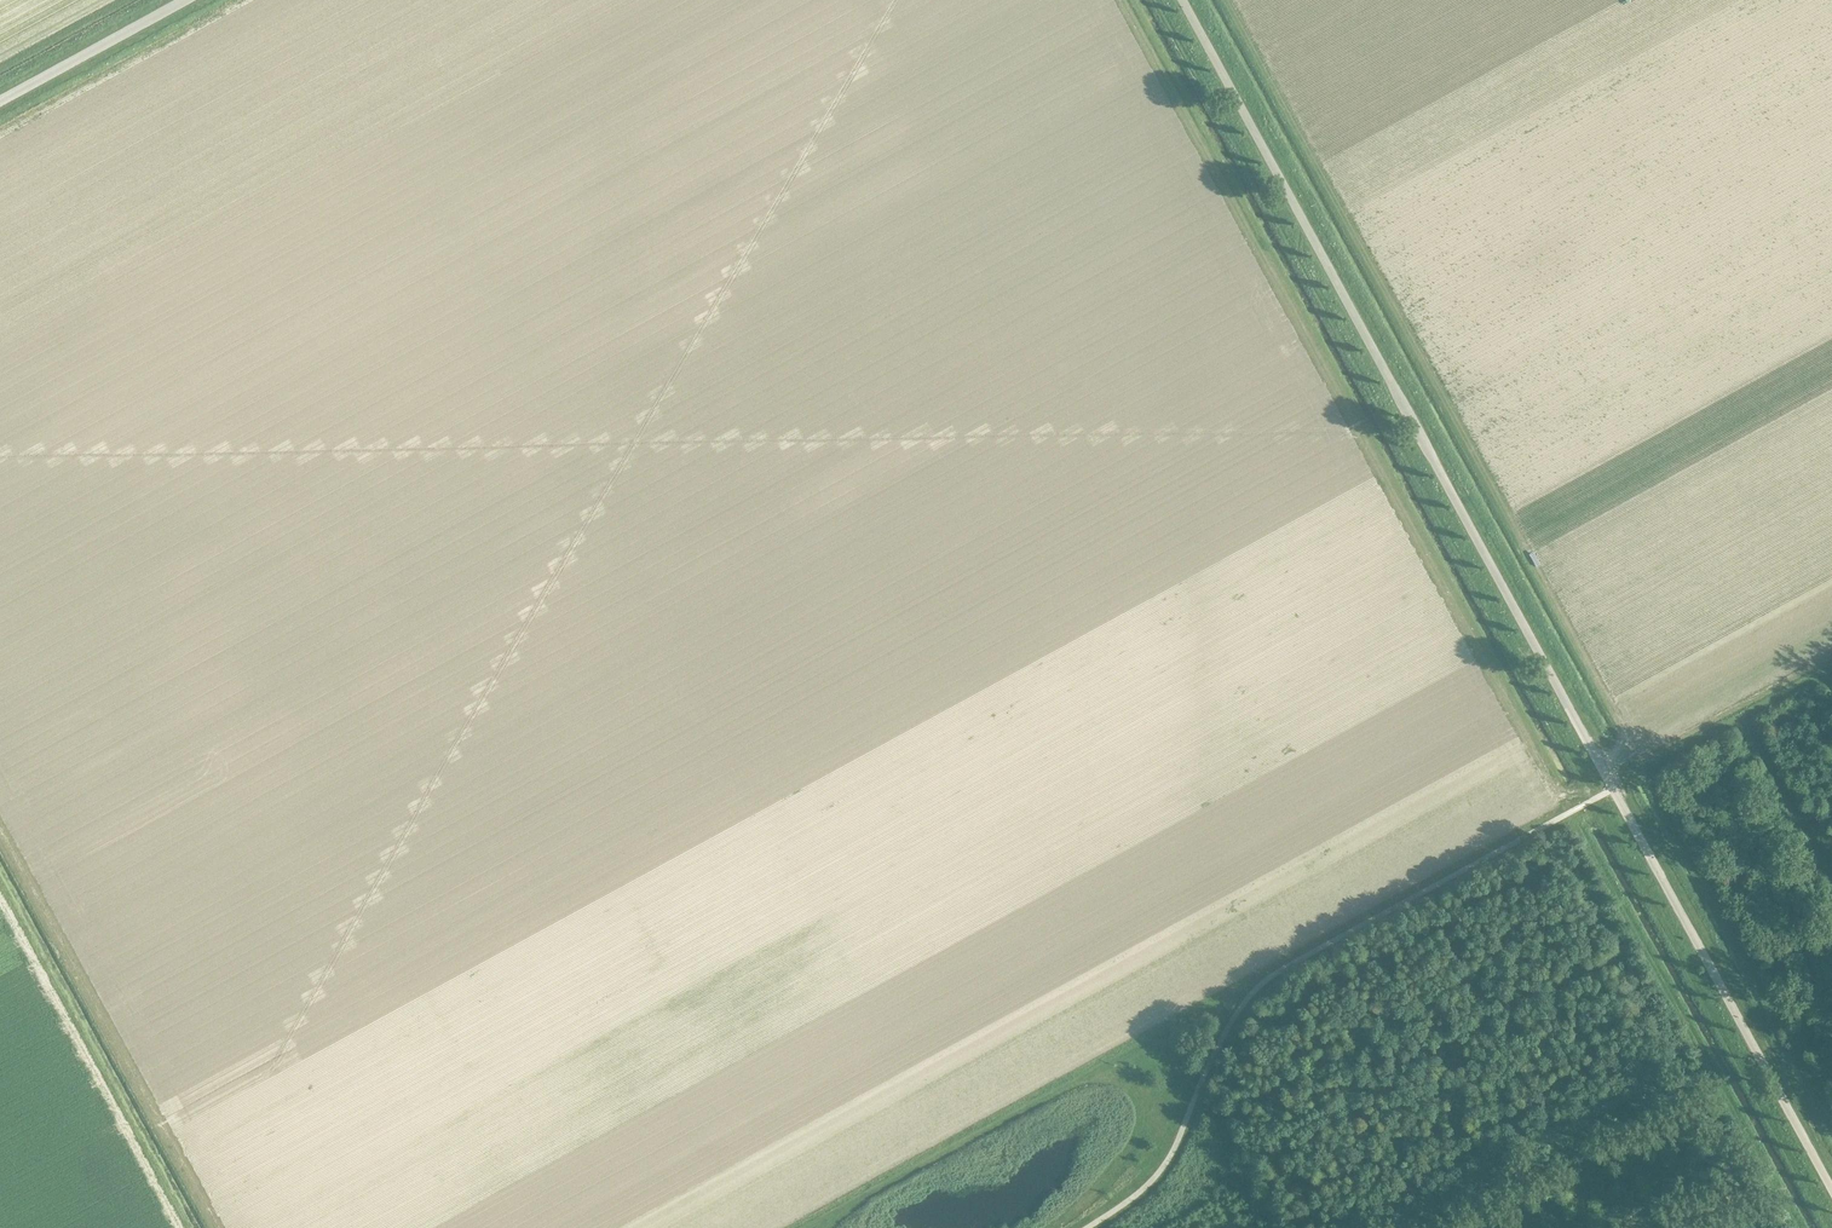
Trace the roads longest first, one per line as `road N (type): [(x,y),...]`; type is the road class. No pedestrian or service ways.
road 1 (unclassified): [(1831,1188),(1177,0)]

